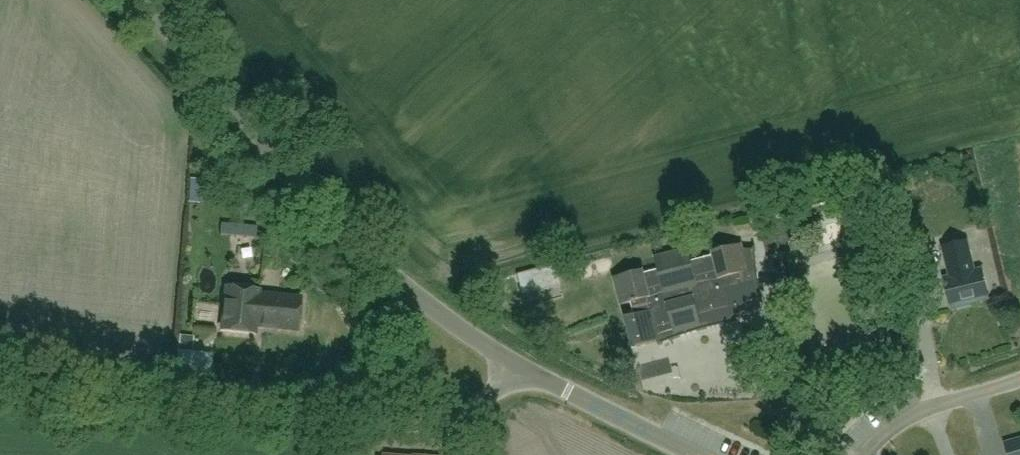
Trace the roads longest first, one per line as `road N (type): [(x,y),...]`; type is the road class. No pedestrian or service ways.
road 1 (unclassified): [(523,373),(475,414),(437,427),(0,385)]
road 2 (tertiary): [(523,373),(451,328),(156,0)]
road 3 (tertiary): [(695,454),(523,373)]
road 4 (unclassified): [(867,454),(904,418),(1019,380)]

